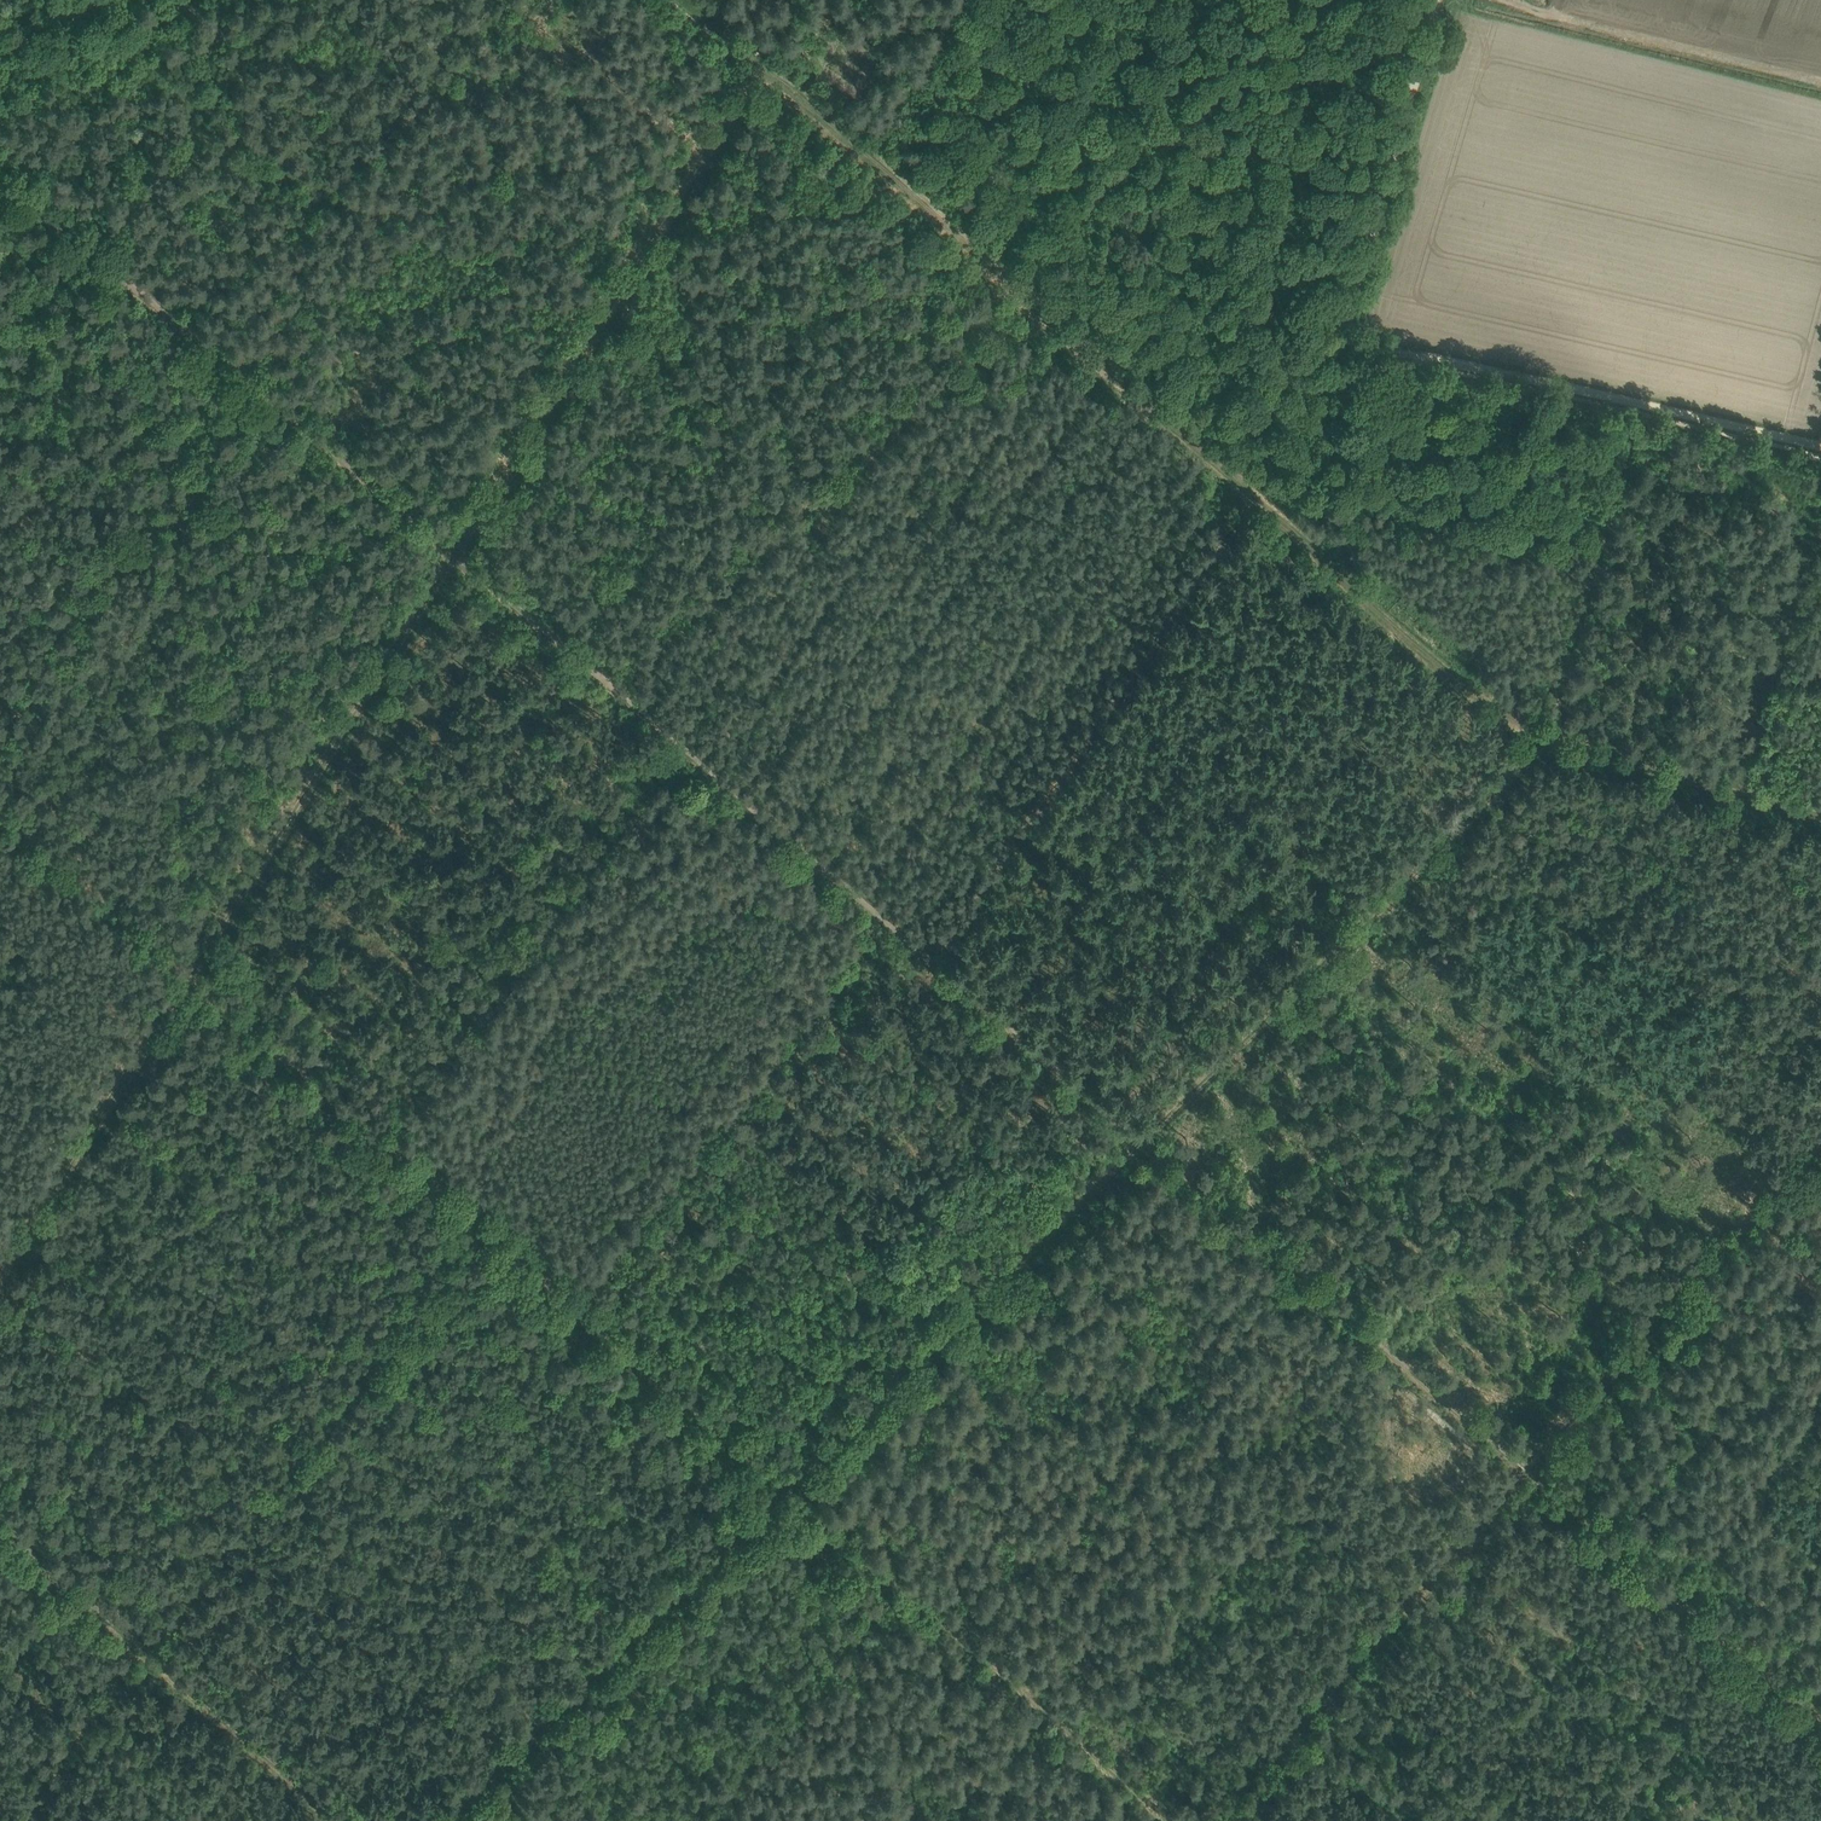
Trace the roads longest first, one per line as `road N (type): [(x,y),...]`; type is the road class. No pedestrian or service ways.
road 1 (track): [(1522,1467),(0,175)]
road 2 (track): [(434,1820),(1532,741),(1632,420)]
road 3 (track): [(0,1268),(753,66)]
road 4 (track): [(1820,1123),(1207,1820)]
road 5 (track): [(1170,1820),(478,1222)]
road 6 (track): [(1247,495),(676,0)]
road 7 (track): [(1820,810),(1535,729),(1247,495)]
road 8 (track): [(478,1222),(0,811)]
road 9 (track): [(478,1222),(143,1648)]
road 10 (track): [(1820,449),(1346,342),(1339,332)]
road 11 (track): [(1522,1467),(1820,1718)]
road 12 (track): [(1334,349),(1339,306),(1434,0)]
road 13 (track): [(1820,82),(1501,0)]
road 14 (track): [(143,1648),(340,1820)]
road 15 (track): [(0,1525),(143,1648)]

